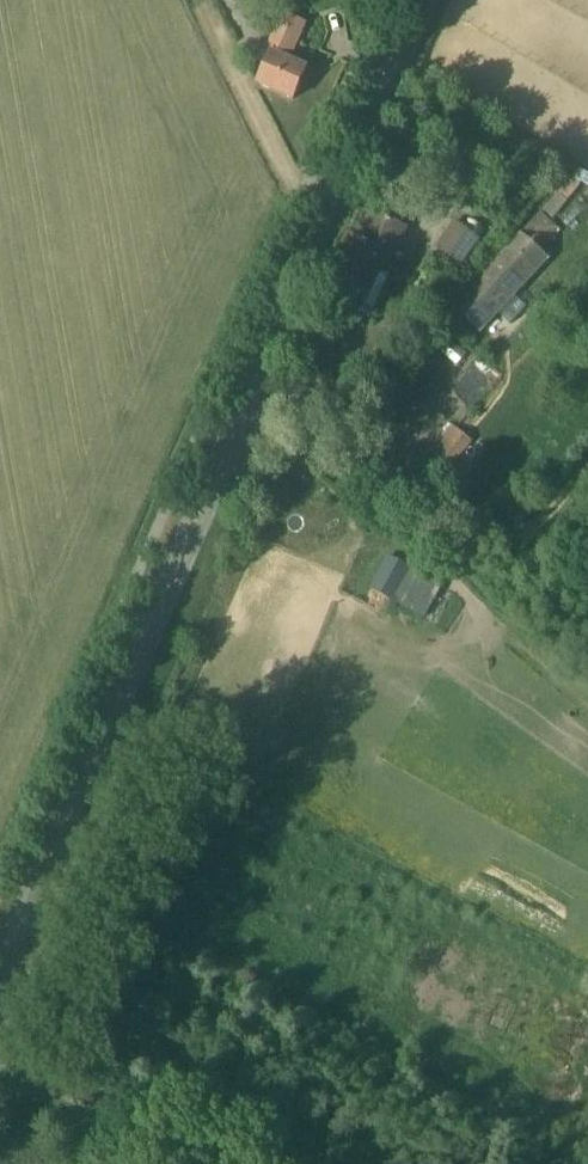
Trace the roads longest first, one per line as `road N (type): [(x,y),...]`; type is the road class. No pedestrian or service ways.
road 1 (tertiary): [(0,961),(422,0)]
road 2 (unclassified): [(184,1163),(0,1074)]

